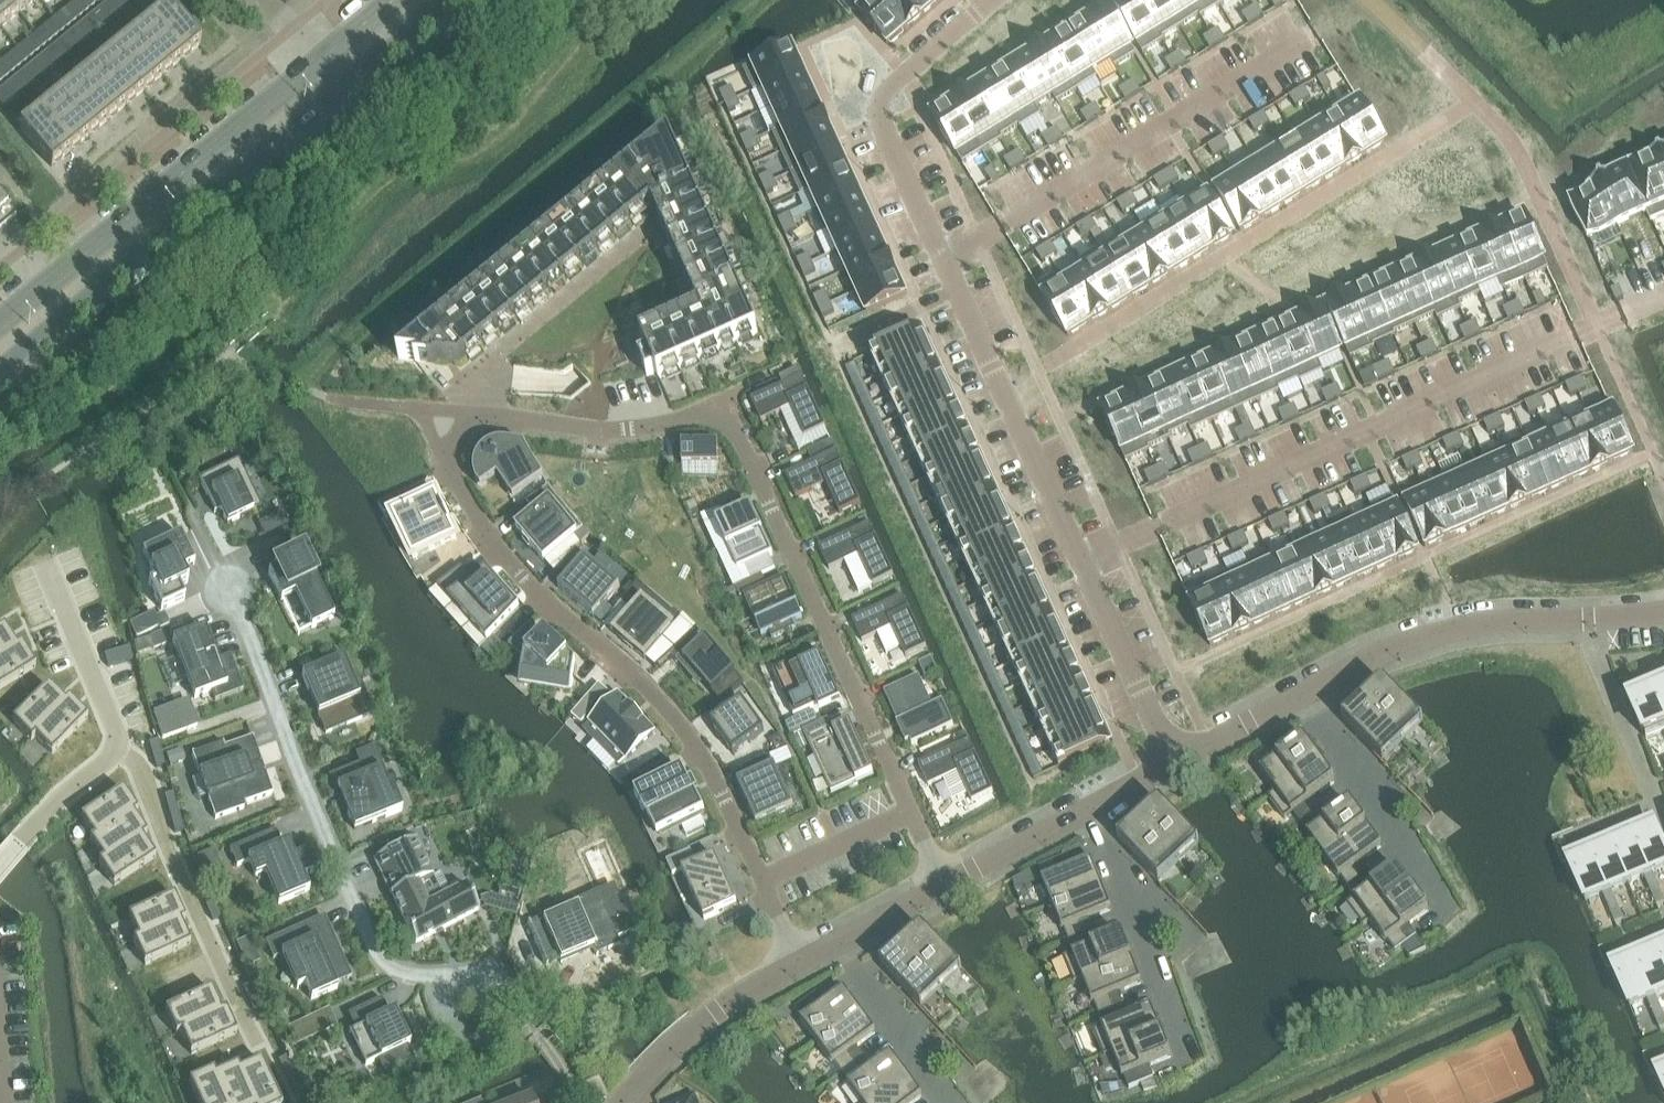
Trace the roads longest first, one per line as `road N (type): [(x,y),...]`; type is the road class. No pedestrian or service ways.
road 1 (residential): [(986,0),(884,90),(883,125),(1174,760)]
road 2 (residential): [(946,885),(742,439),(719,420),(628,431),(483,417)]
road 3 (residential): [(446,464),(477,526),(522,577),(672,714),(709,770),(801,963)]
road 4 (secondary): [(0,364),(347,83)]
road 5 (secondary): [(314,50),(0,311)]
road 6 (residential): [(1663,610),(1492,622),(1399,640),(1297,694)]
road 7 (residential): [(116,752),(135,765),(253,1032)]
road 8 (residential): [(1087,808),(1188,1057)]
road 9 (residential): [(1297,694),(1448,907)]
road 10 (residential): [(801,963),(717,1011),(621,1102)]
road 11 (residential): [(46,563),(116,728),(116,752)]
road 12 (residential): [(833,945),(951,1102)]
road 13 (residential): [(116,752),(66,792),(0,869)]
road 14 (residential): [(1087,808),(946,885)]
road 15 (residential): [(1297,694),(1174,760)]
road 16 (secondary): [(347,83),(449,0)]
road 17 (residential): [(946,885),(833,945)]

